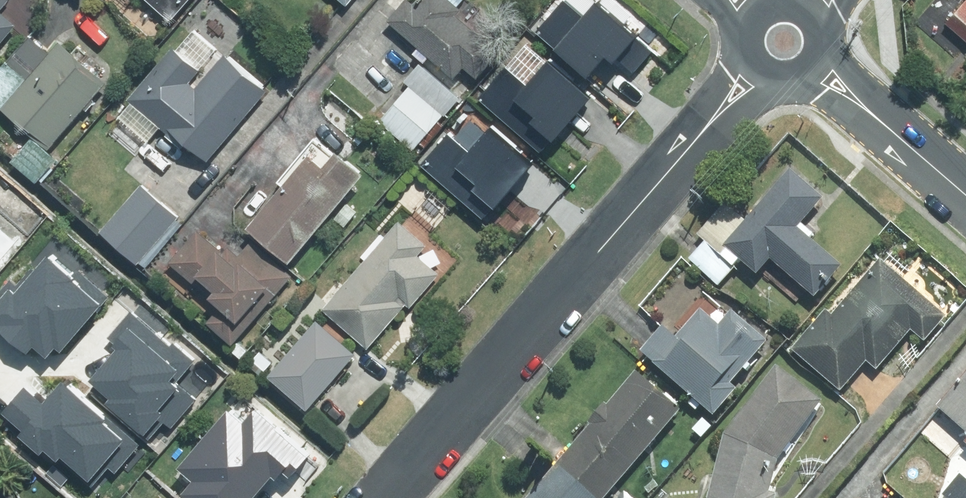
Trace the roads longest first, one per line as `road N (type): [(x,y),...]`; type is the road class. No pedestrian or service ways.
road 1 (residential): [(756,71),(385,497)]
road 2 (tertiary): [(815,64),(965,197)]

